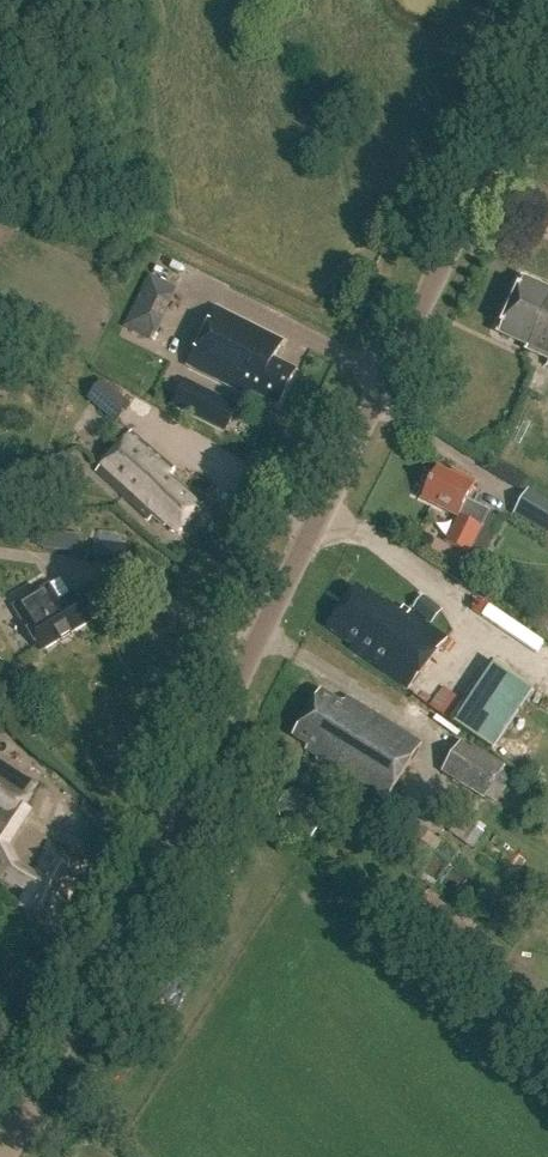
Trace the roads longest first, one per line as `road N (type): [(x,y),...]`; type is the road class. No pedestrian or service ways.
road 1 (tertiary): [(12,1148),(547,55)]

